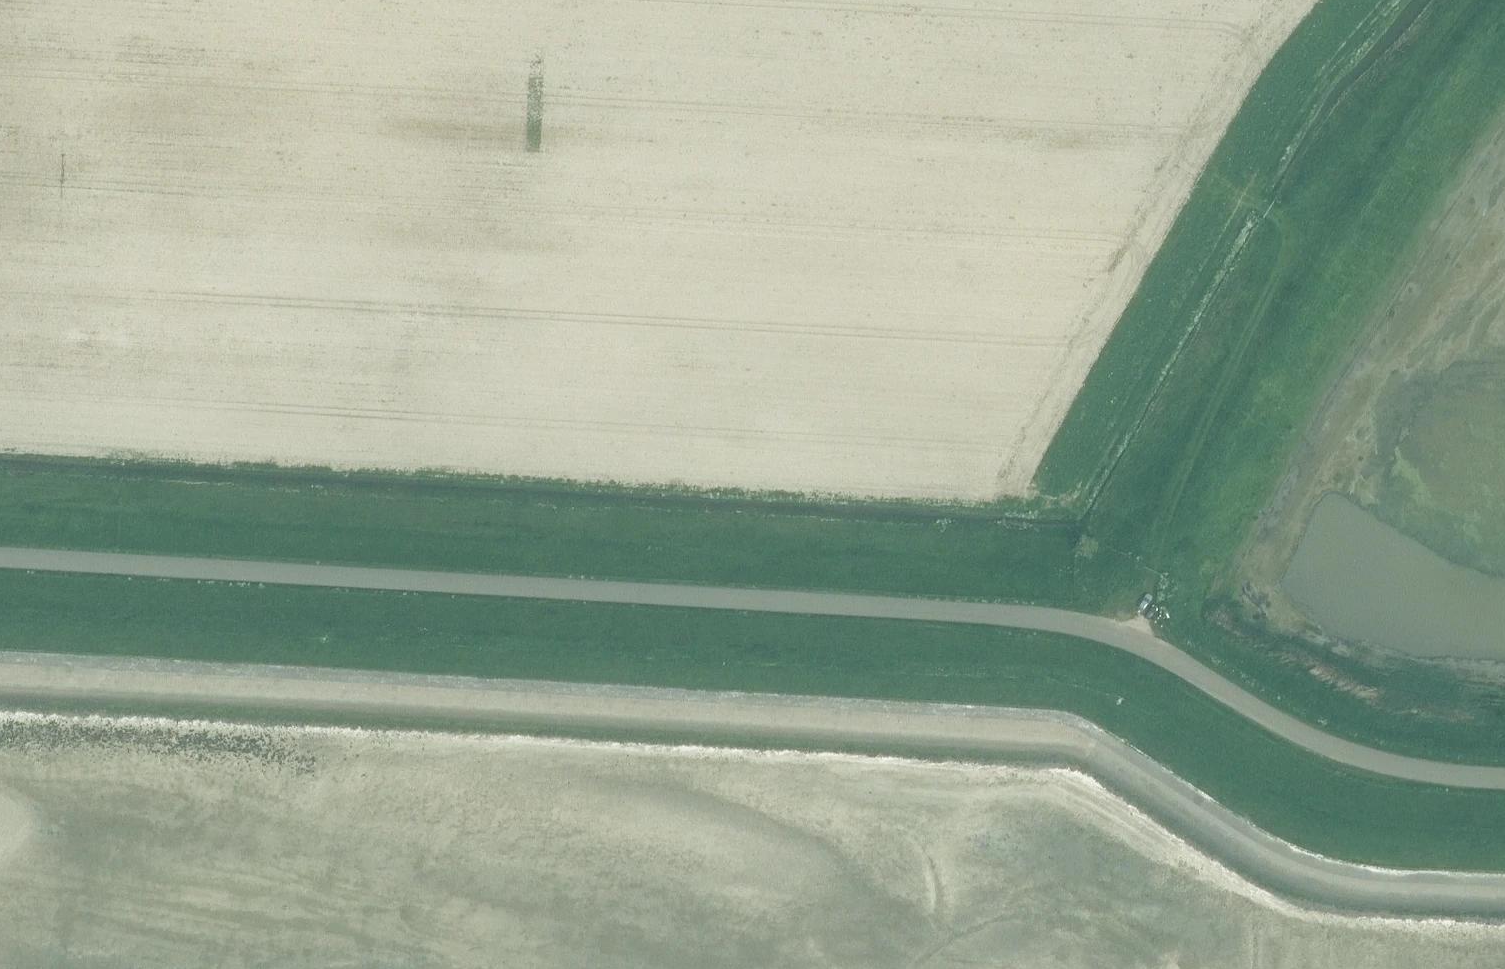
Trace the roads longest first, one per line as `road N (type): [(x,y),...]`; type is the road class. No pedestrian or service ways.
road 1 (unclassified): [(1504,775),(1400,768),(1345,754),(1243,703),(1172,652),(1114,629),(0,567)]

